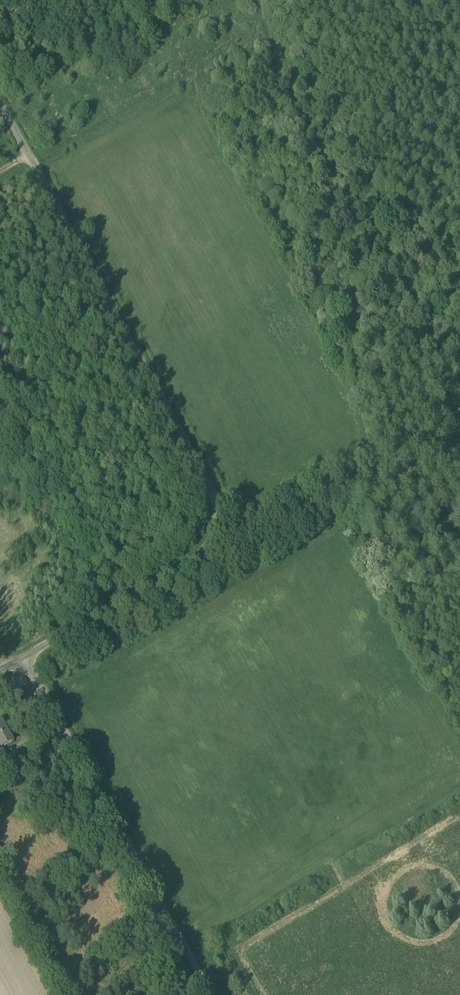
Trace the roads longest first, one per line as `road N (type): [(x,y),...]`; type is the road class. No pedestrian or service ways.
road 1 (unclassified): [(23,656),(205,545),(219,508),(0,99)]
road 2 (unclassified): [(214,994),(23,656)]

